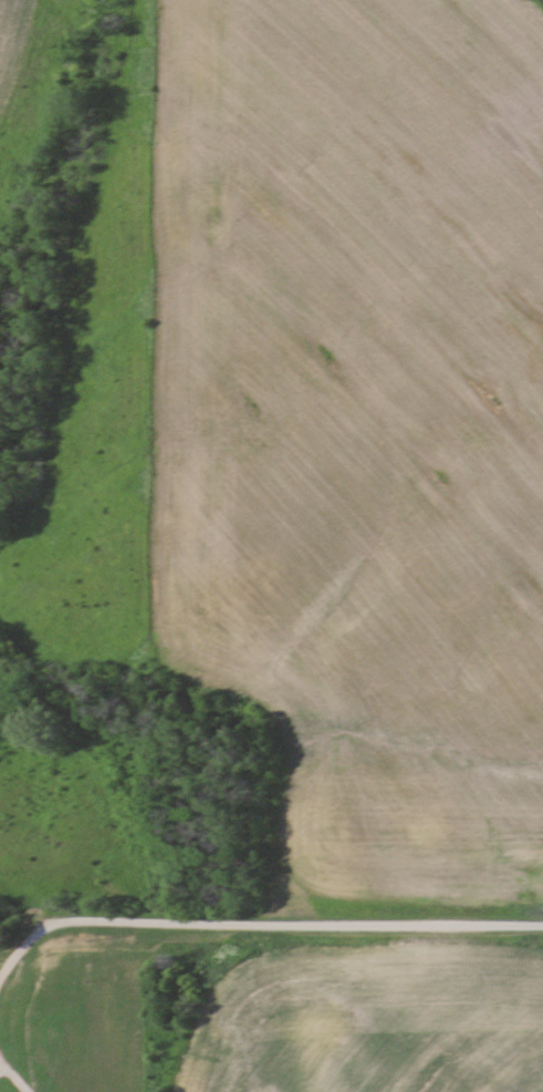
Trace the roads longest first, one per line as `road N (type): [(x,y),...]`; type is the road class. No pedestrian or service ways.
road 1 (residential): [(542,921),(51,929),(30,902),(0,896)]

